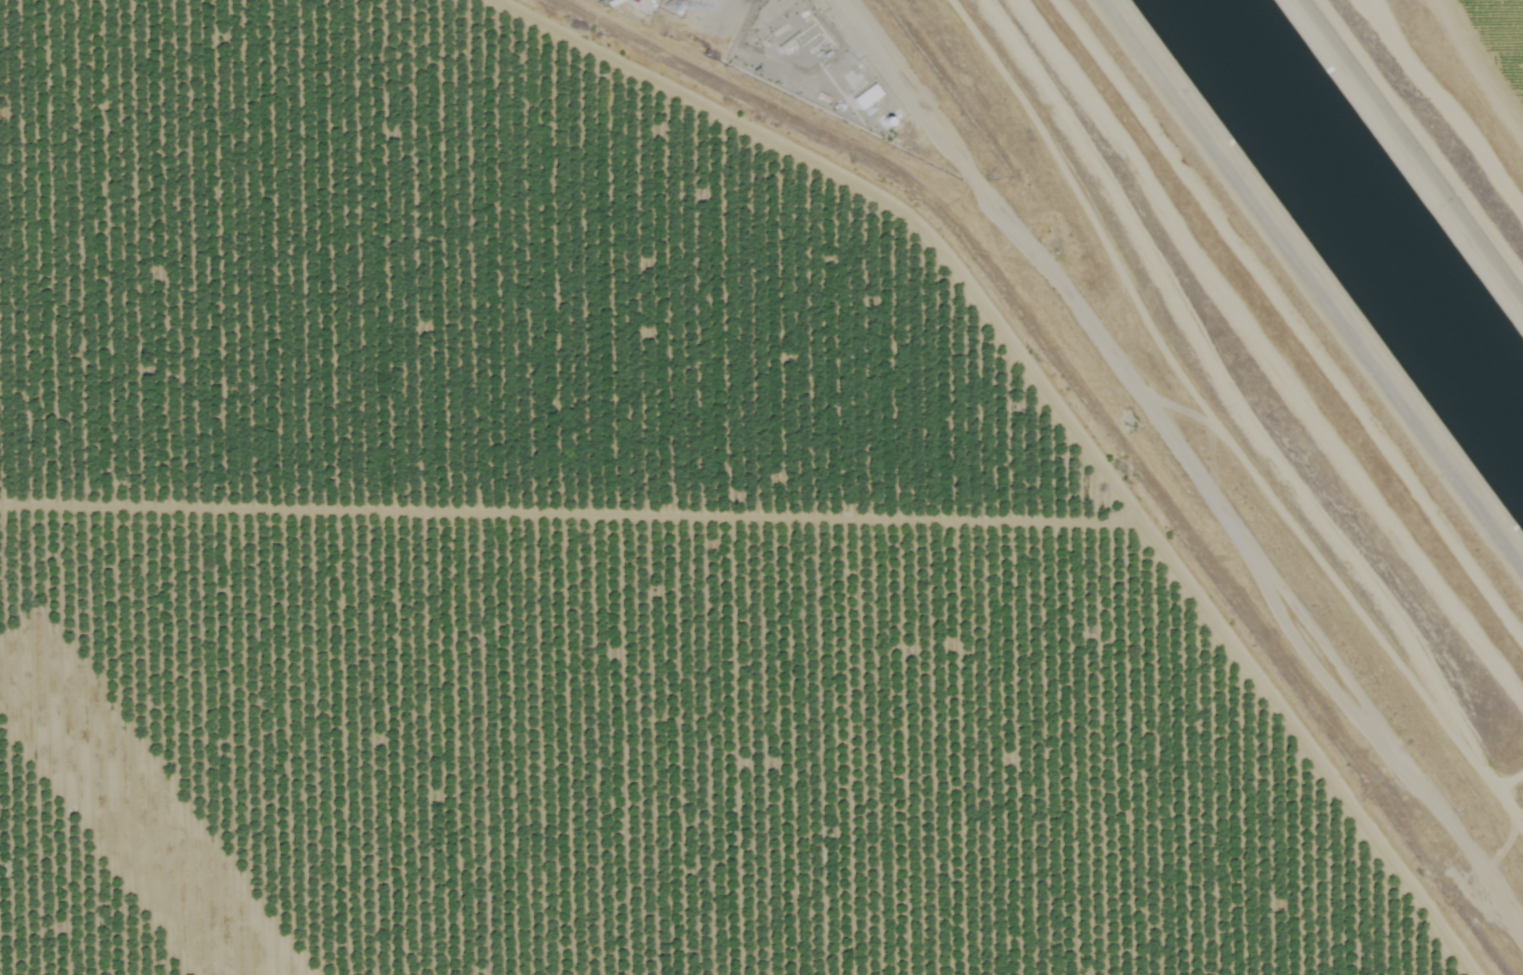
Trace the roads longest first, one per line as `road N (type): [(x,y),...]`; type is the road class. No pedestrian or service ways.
road 1 (track): [(1522,889),(871,0)]

